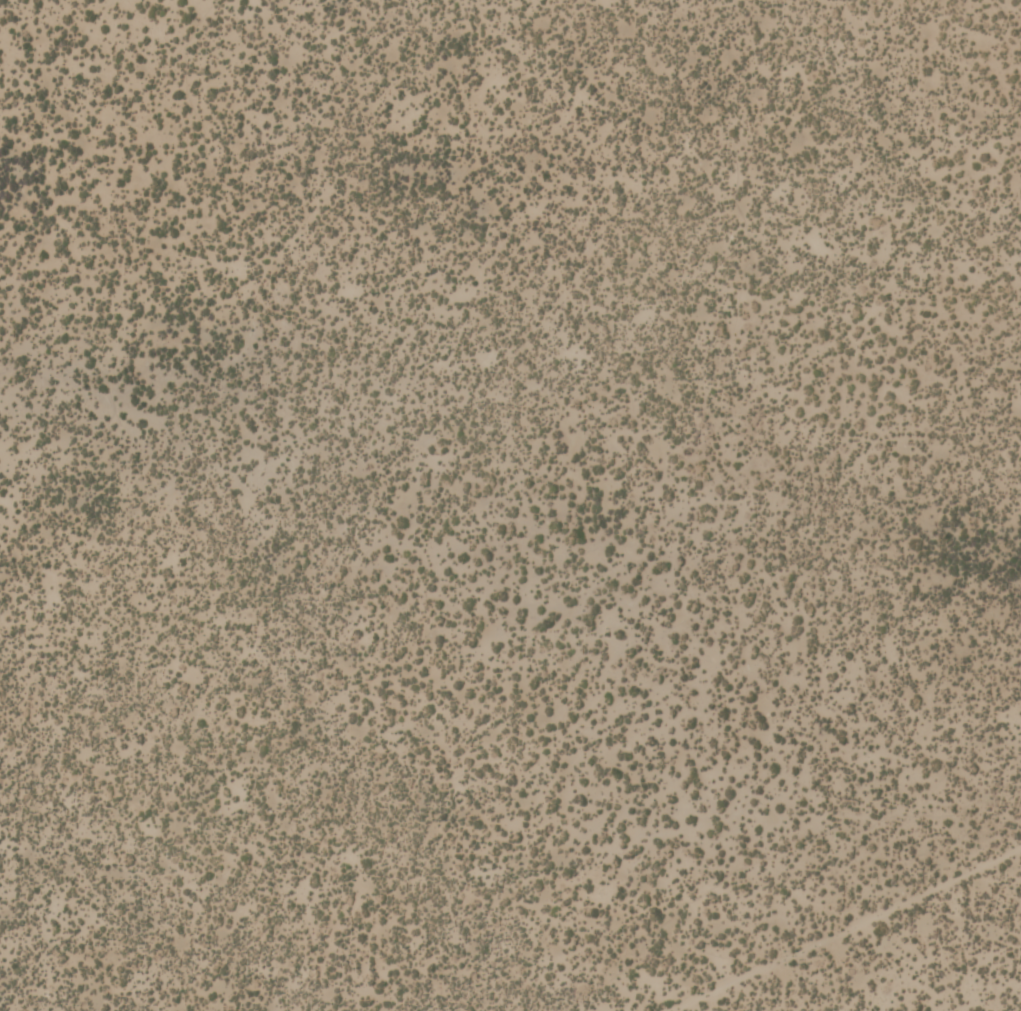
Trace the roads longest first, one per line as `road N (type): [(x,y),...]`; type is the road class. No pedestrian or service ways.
road 1 (track): [(1020,843),(657,1010)]

